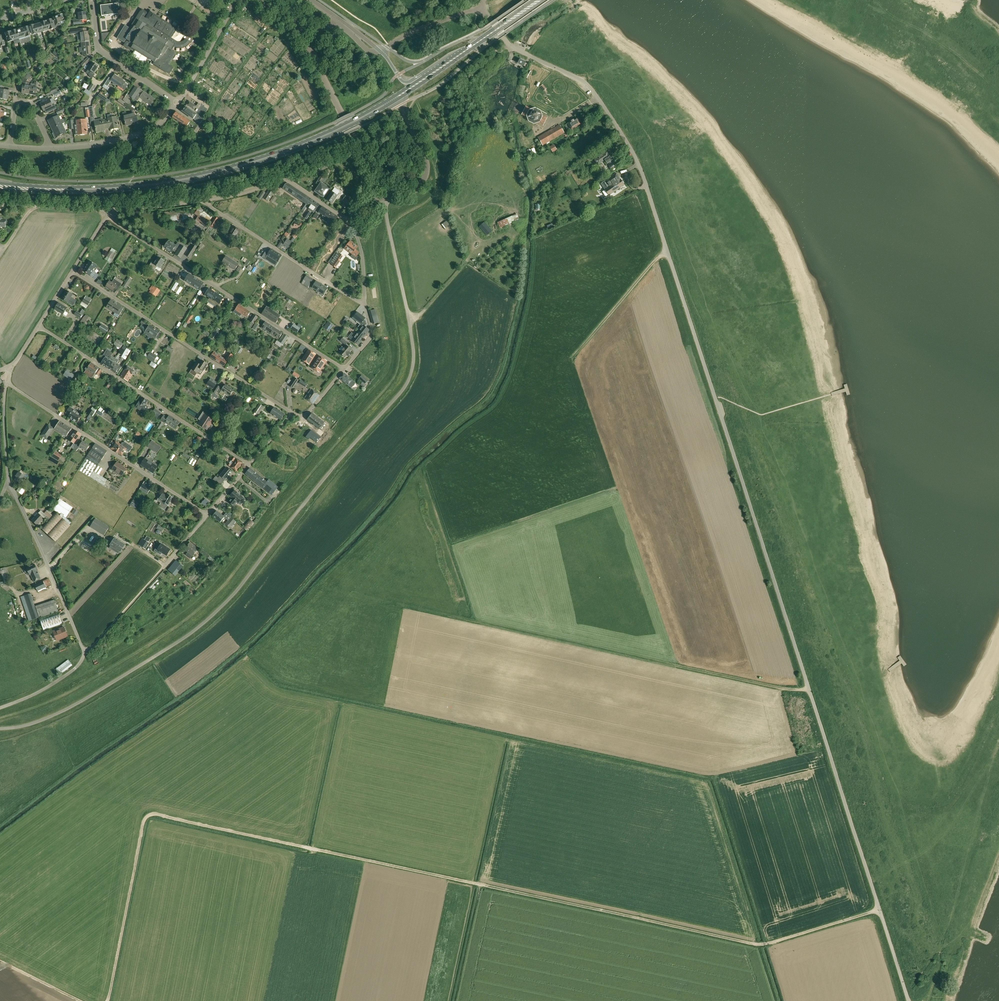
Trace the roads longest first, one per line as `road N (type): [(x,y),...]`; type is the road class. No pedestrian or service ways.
road 1 (unclassified): [(909,1000),(640,165),(591,89),(512,47),(486,7)]
road 2 (track): [(880,909),(752,944),(153,814),(143,822),(108,1000)]
road 3 (unclassified): [(0,728),(74,705),(208,619),(406,385),(414,352),(384,197)]
road 4 (track): [(809,688),(409,606)]
road 5 (primary): [(397,97),(295,148),(221,171),(126,187),(14,187)]
road 6 (residential): [(345,368),(110,214)]
road 7 (track): [(924,1000),(998,740)]
road 8 (residential): [(296,416),(73,271)]
road 9 (residential): [(250,464),(39,325)]
road 10 (residential): [(207,515),(7,382)]
road 11 (residential): [(75,668),(84,651),(9,479)]
road 12 (residential): [(365,304),(205,199)]
road 13 (track): [(998,89),(930,54),(855,0)]
road 14 (residential): [(350,222),(288,180),(205,199)]
road 15 (residential): [(178,103),(100,49),(93,0)]
road 16 (residential): [(178,103),(144,133),(49,148)]
road 17 (track): [(667,248),(586,345)]
road 18 (tertiary): [(397,193),(416,190),(427,167),(397,97)]

